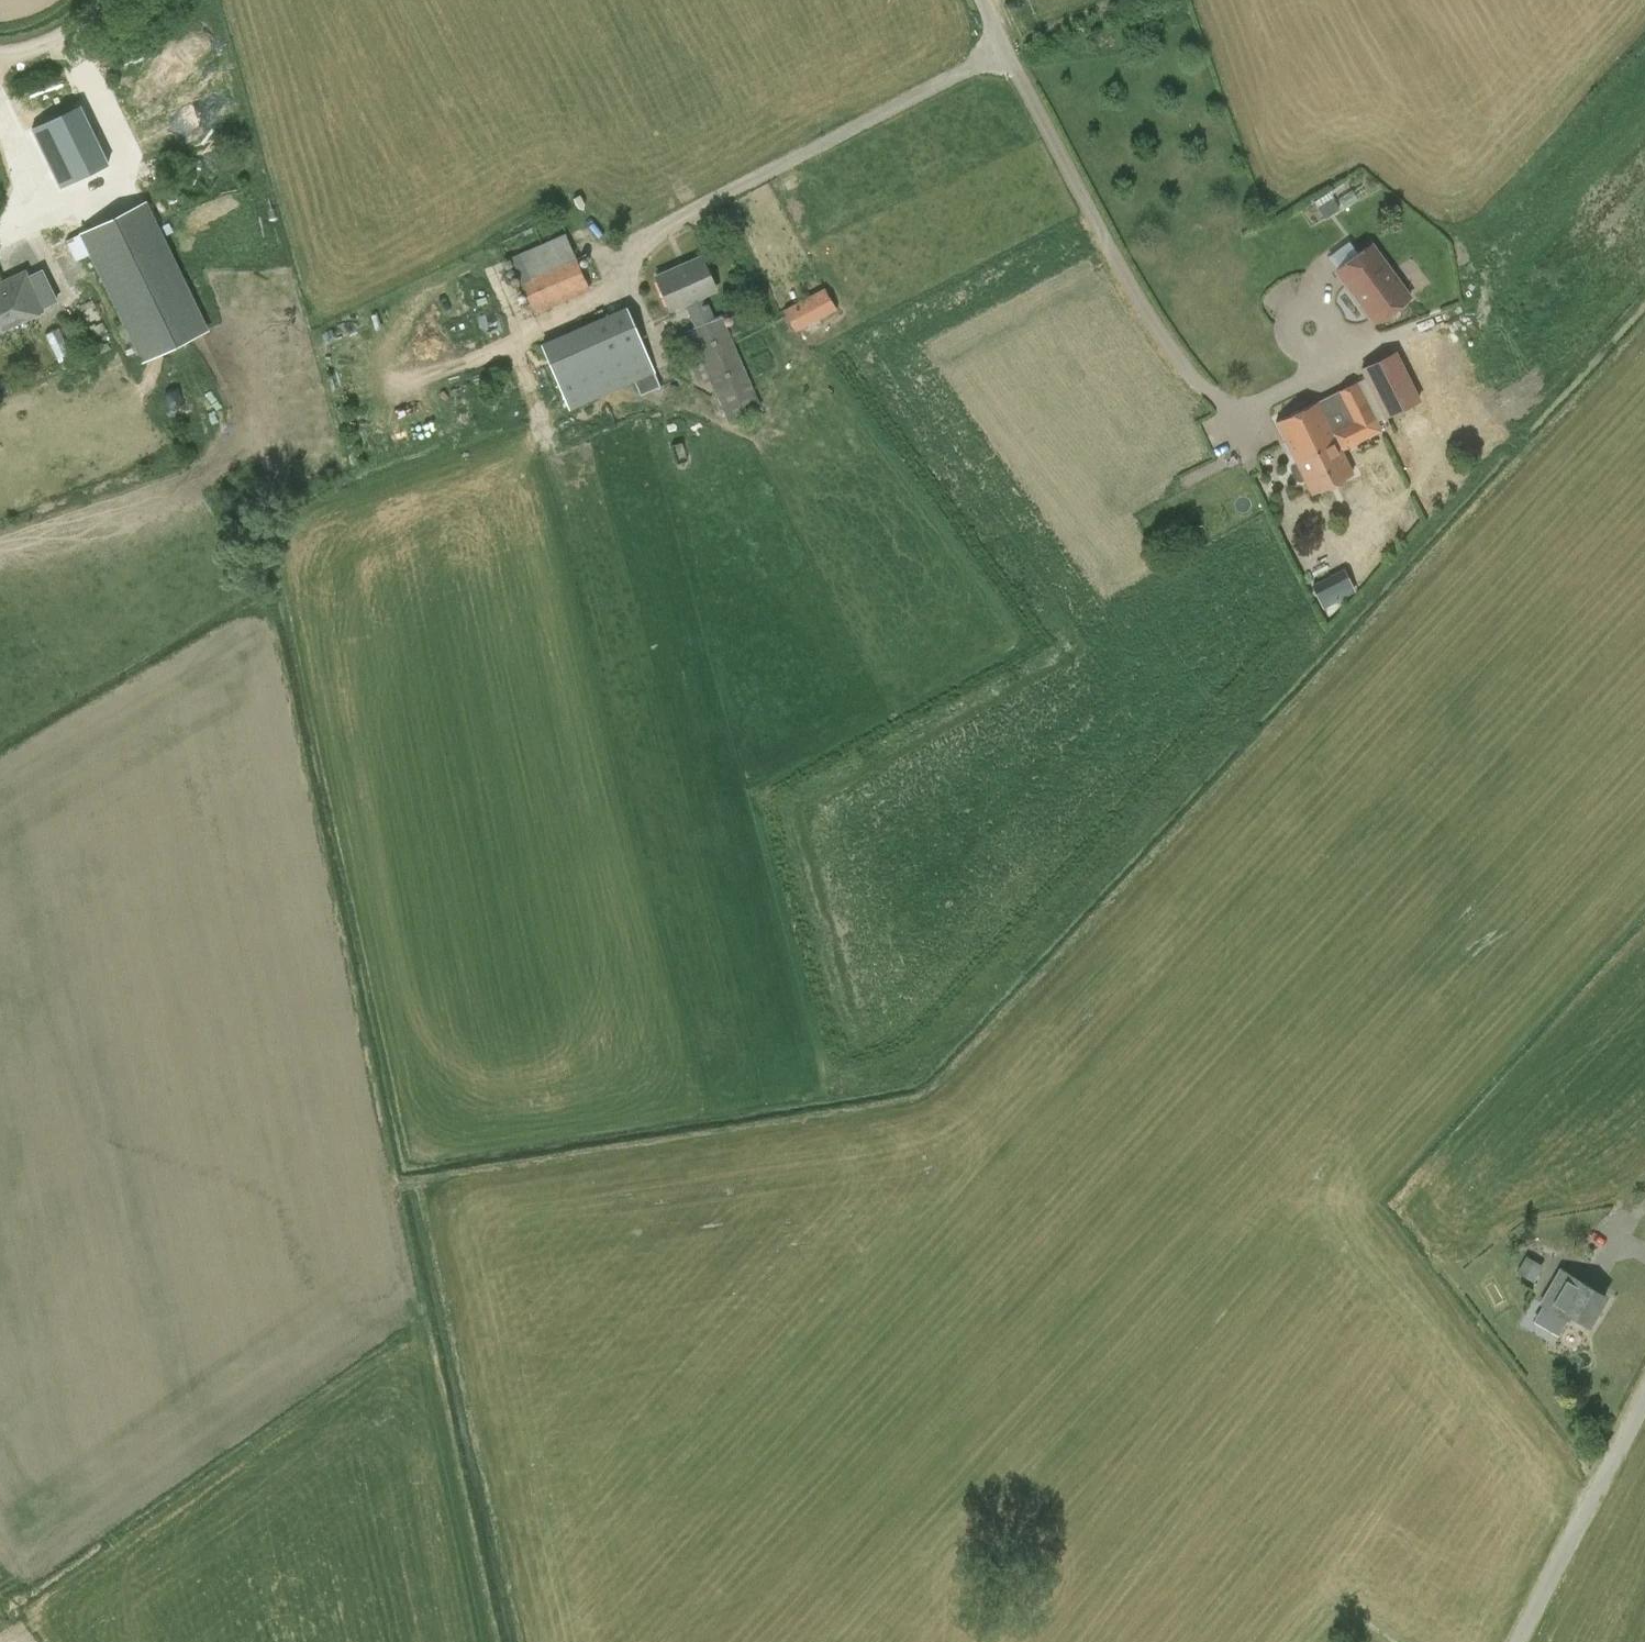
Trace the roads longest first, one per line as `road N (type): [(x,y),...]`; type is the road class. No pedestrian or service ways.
road 1 (unclassified): [(1126,268),(993,0)]
road 2 (unclassified): [(1519,1641),(1644,1402)]

